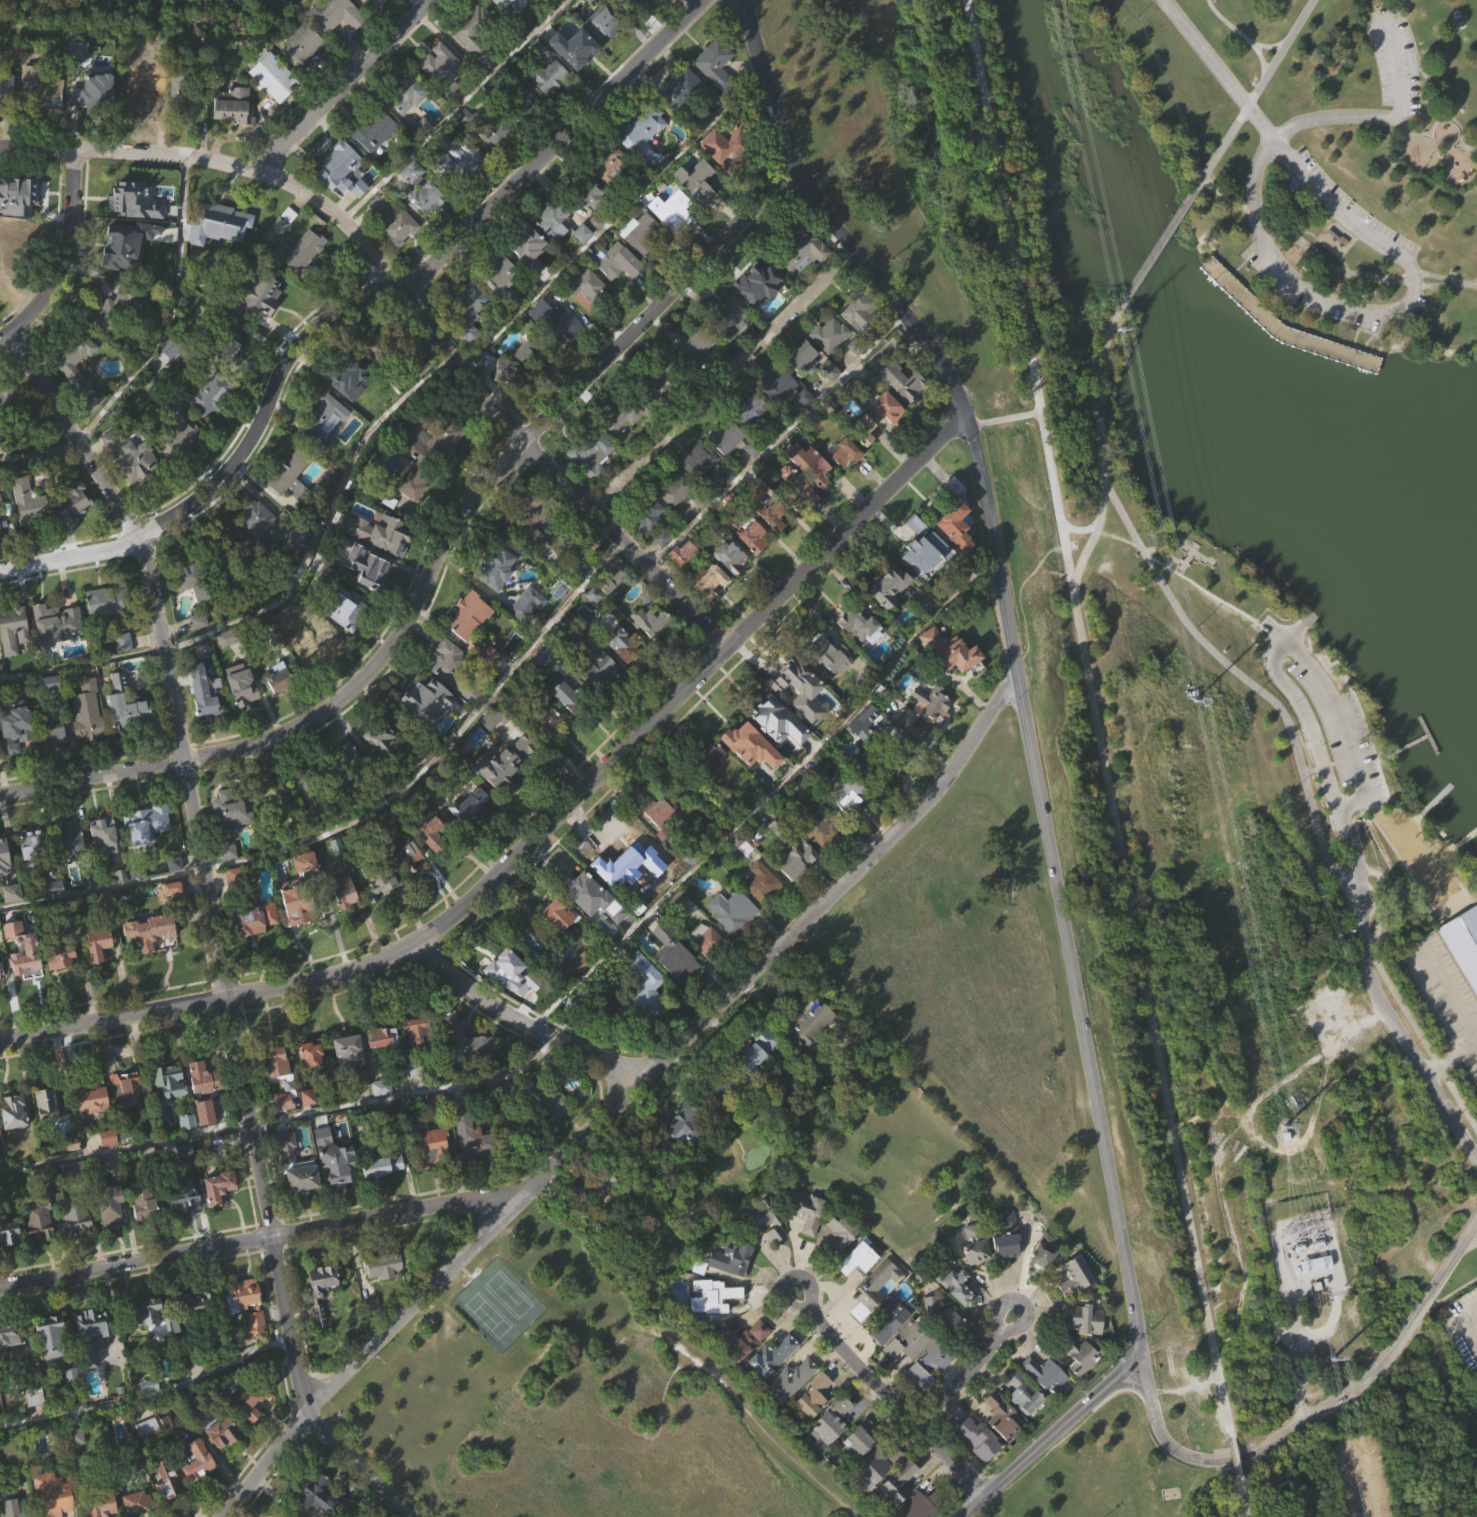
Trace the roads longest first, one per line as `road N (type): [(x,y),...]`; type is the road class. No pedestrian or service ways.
road 1 (tertiary): [(744,0),(795,168),(951,377),(981,454),(1142,1374)]
road 2 (residential): [(407,1516),(303,1414),(150,568),(142,541),(9,332)]
road 3 (residential): [(0,1041),(312,982),(413,944),(462,909),(967,416)]
road 4 (residential): [(219,1516),(303,1414),(531,1185),(916,817),(961,763),(1018,665)]
road 5 (residential): [(0,795),(237,751),(301,725),(359,686),(402,637),(459,512),(795,168)]
road 6 (residential): [(0,572),(142,541),(222,484),(292,361),(326,319),(421,277),(701,0)]
road 7 (residential): [(728,649),(462,370),(339,221),(258,173)]
road 8 (residential): [(0,1287),(531,1185)]
road 9 (residential): [(1142,1374),(1171,1450),(1216,1461),(1259,1453),(1383,1365),(1476,1220)]
road 10 (residential): [(597,511),(853,250)]
road 11 (residential): [(1476,1157),(1381,1008),(1367,963),(1360,868)]
road 12 (residential): [(1273,140),(1259,159),(1252,207),(1258,236),(1289,279),(1356,309),(1401,308),(1414,286)]
road 13 (residential): [(983,1498),(800,1293)]
road 14 (residential): [(641,1081),(508,1022),(413,944)]
road 15 (residential): [(0,146),(188,157),(258,173)]
road 16 (residential): [(1246,109),(1326,203),(1407,263),(1414,286)]
road 17 (residential): [(258,173),(425,0)]
road 18 (tertiary): [(964,1516),(1100,1397),(1142,1374)]
road 19 (residential): [(0,337),(67,272),(73,149)]
road 20 (residential): [(919,1422),(969,1376),(1011,1317)]
road 21 (residential): [(1160,0),(1246,109)]

